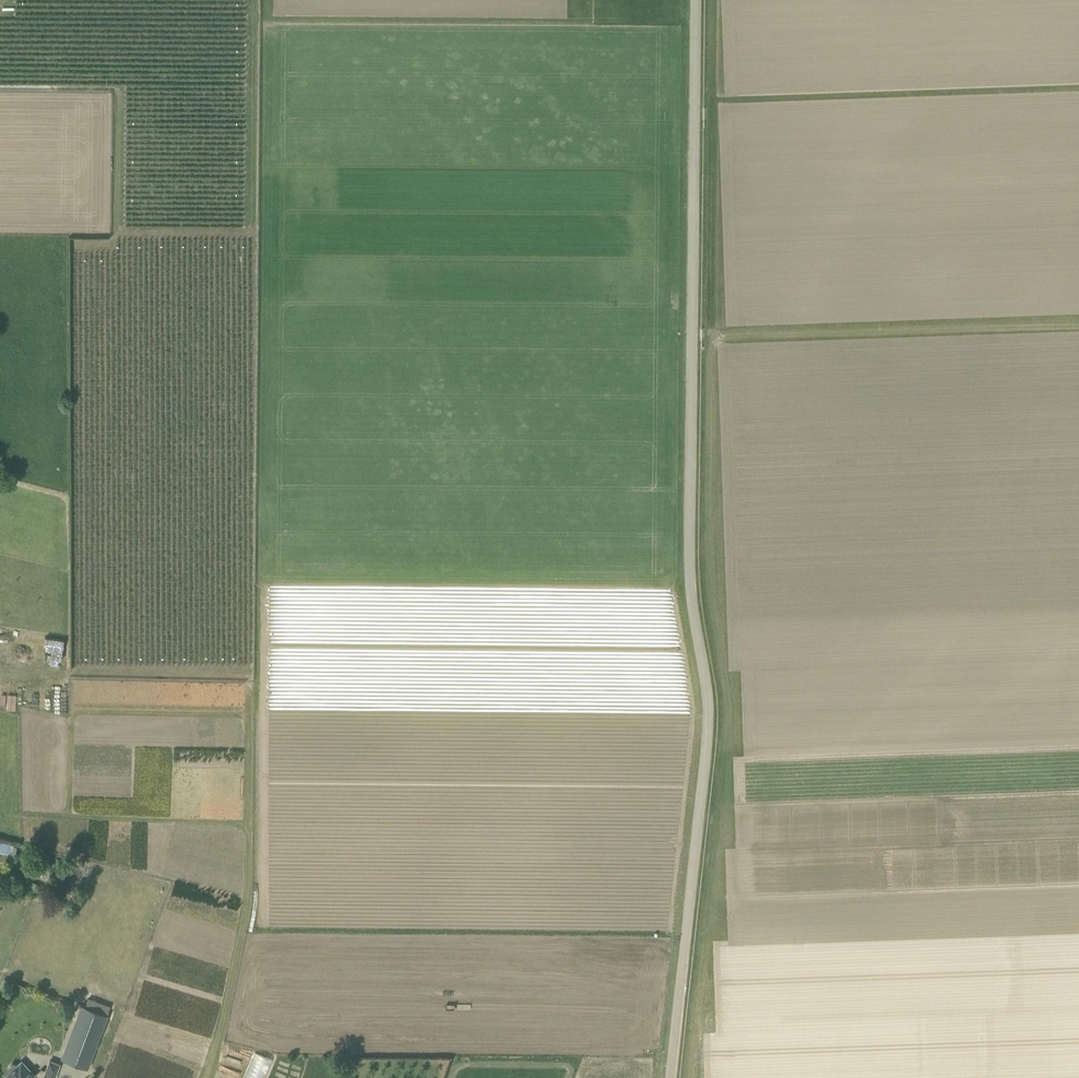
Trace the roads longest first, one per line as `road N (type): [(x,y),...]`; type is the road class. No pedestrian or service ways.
road 1 (unclassified): [(668,1077),(706,710),(688,565),(694,0)]

